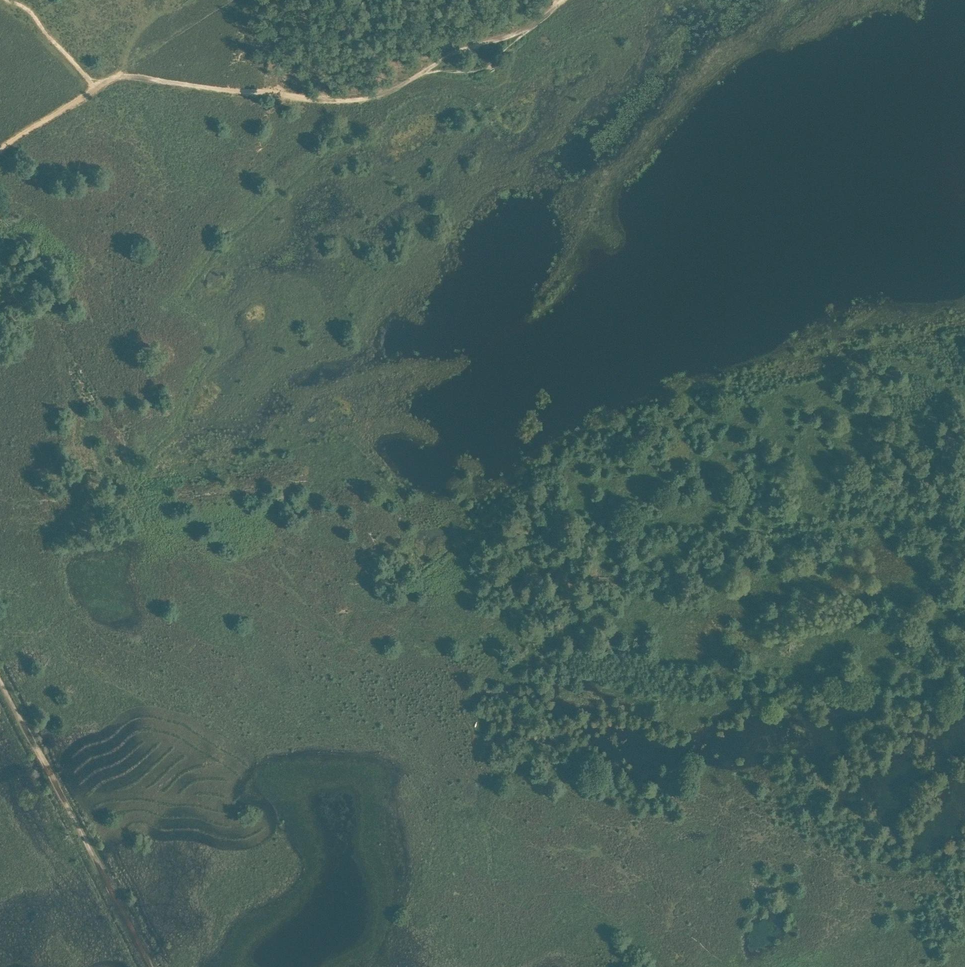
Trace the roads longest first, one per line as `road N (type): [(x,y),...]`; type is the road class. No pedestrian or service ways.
road 1 (track): [(0,681),(149,966)]

